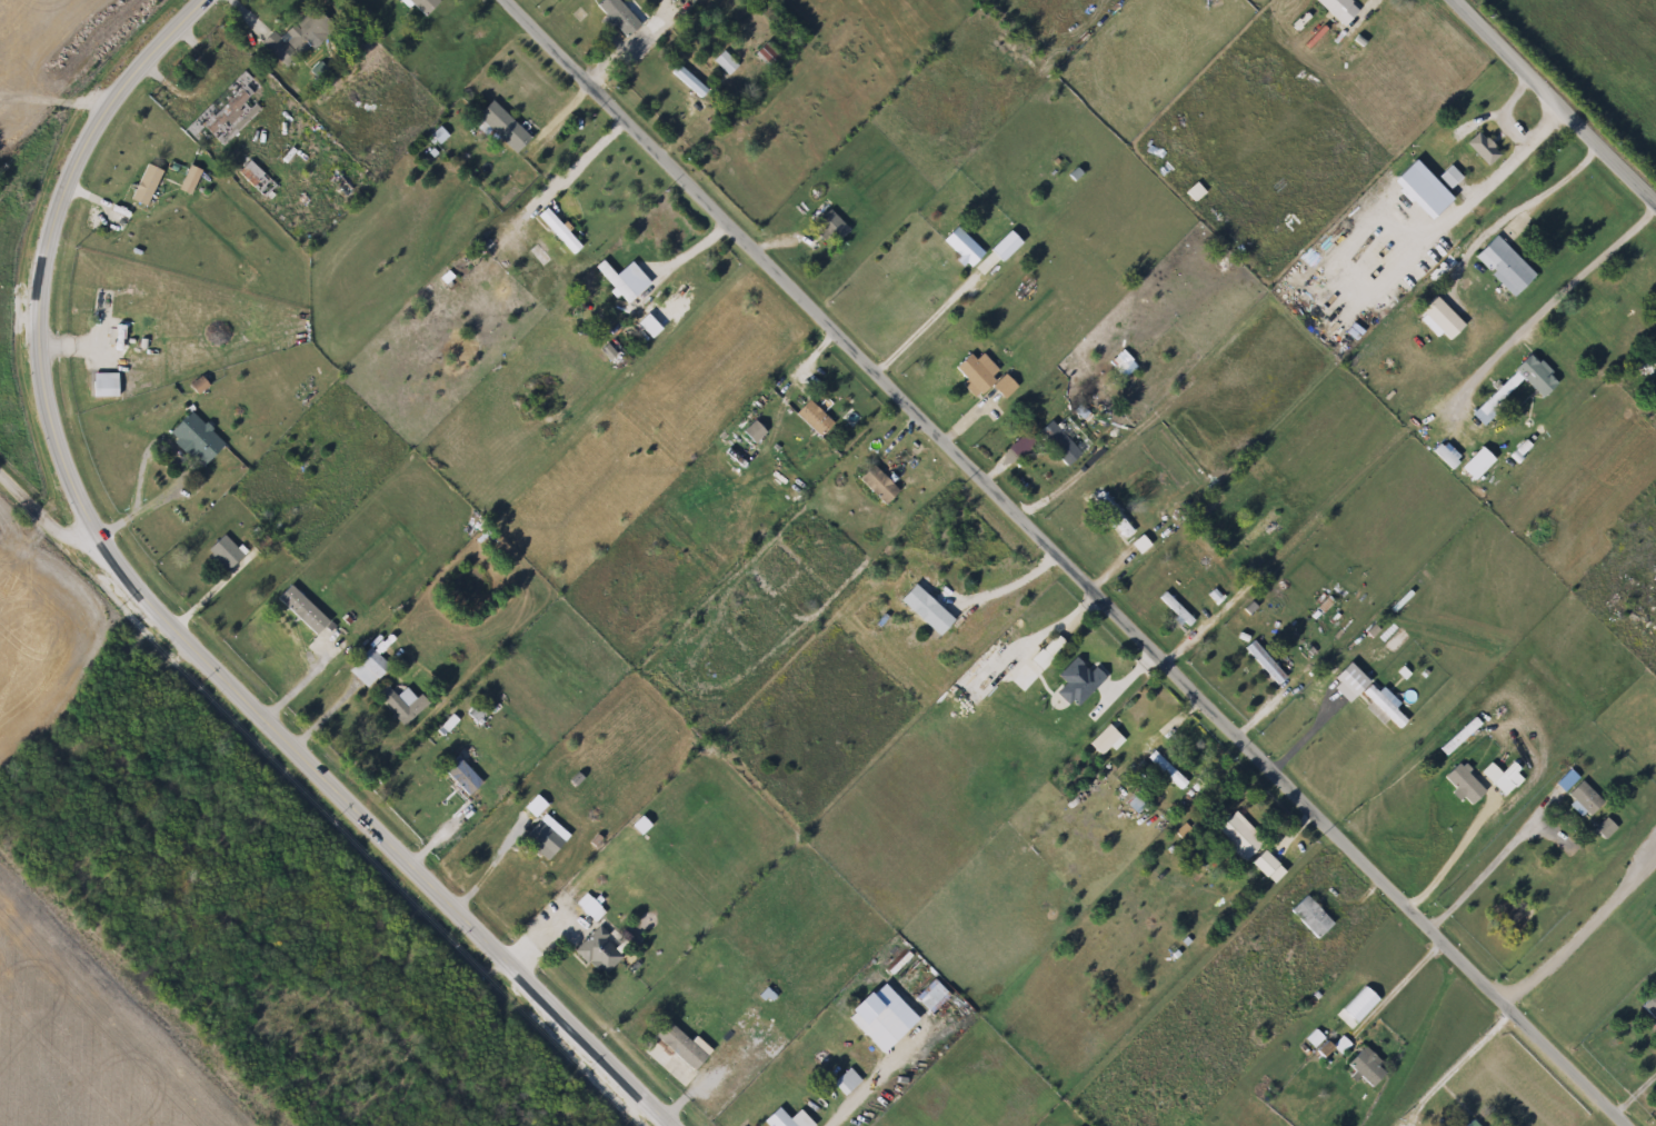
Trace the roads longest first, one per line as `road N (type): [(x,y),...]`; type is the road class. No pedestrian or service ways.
road 1 (residential): [(506,0),(1632,1125)]
road 2 (secondary): [(199,0),(144,52),(88,129),(48,228),(43,382),(83,501),(127,569),(171,618),(677,1125)]
road 3 (residential): [(1450,0),(1655,208)]
road 4 (residential): [(0,467),(53,524),(99,529)]

